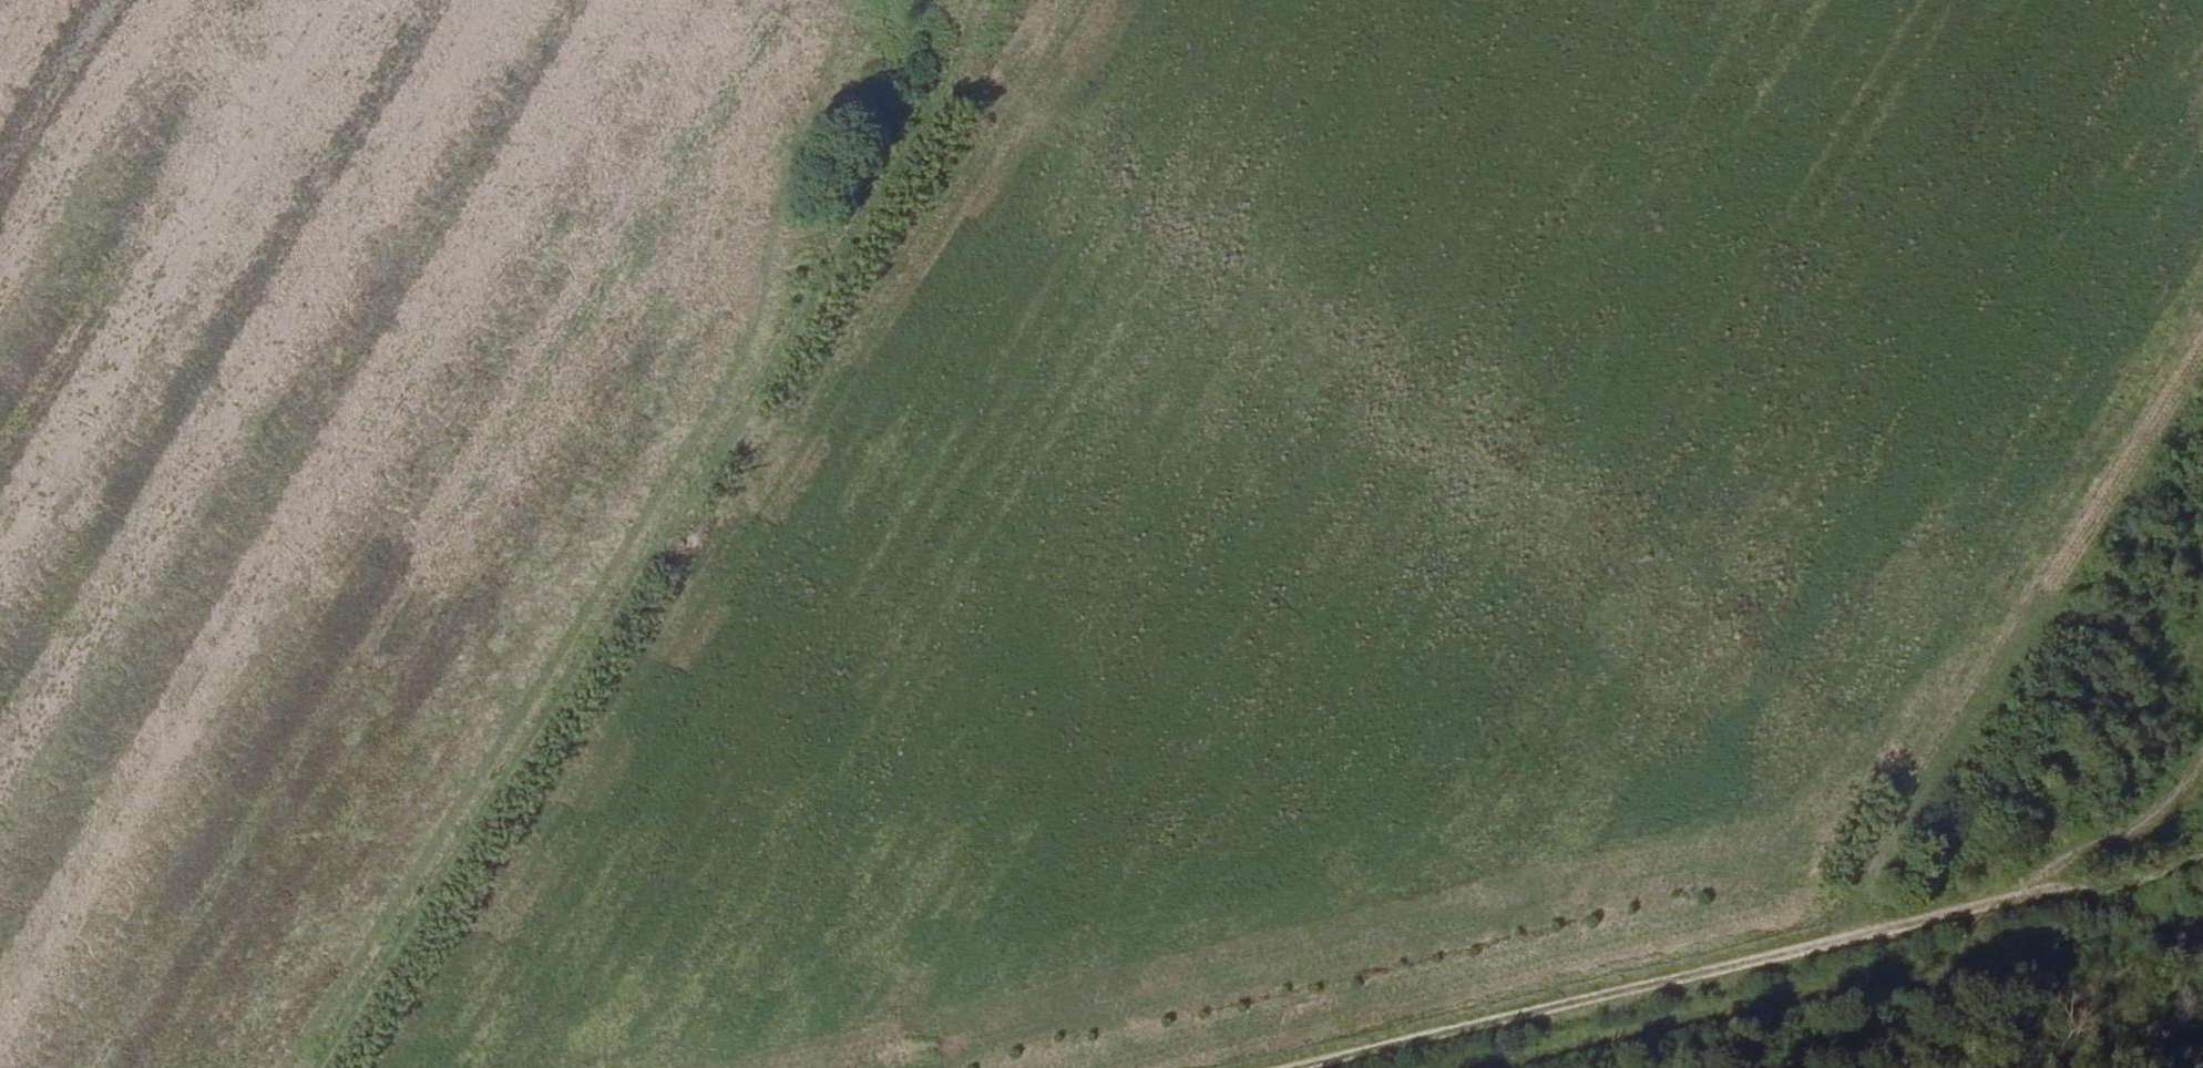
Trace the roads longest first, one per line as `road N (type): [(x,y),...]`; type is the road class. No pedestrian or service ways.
road 1 (track): [(1300,1067),(2059,886)]
road 2 (track): [(2202,854),(2059,886)]

